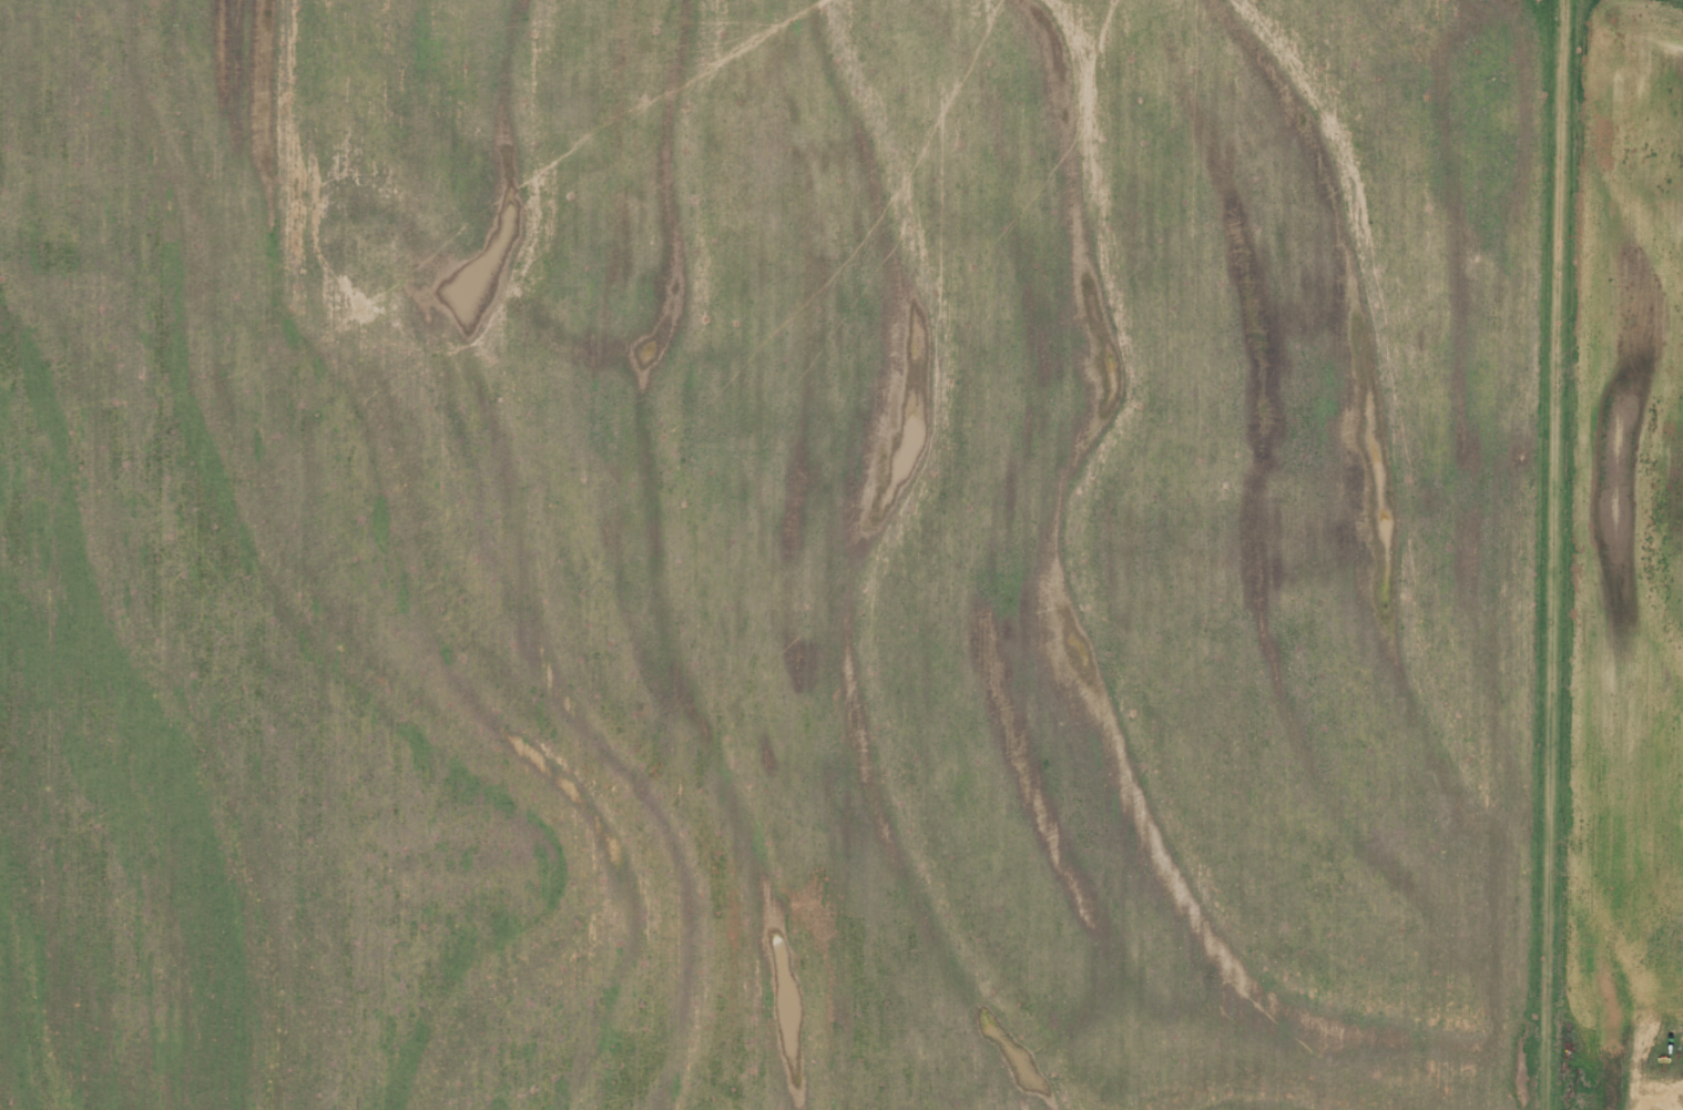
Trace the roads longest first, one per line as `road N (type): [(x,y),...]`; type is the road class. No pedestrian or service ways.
road 1 (residential): [(1559,1109),(1565,0)]

